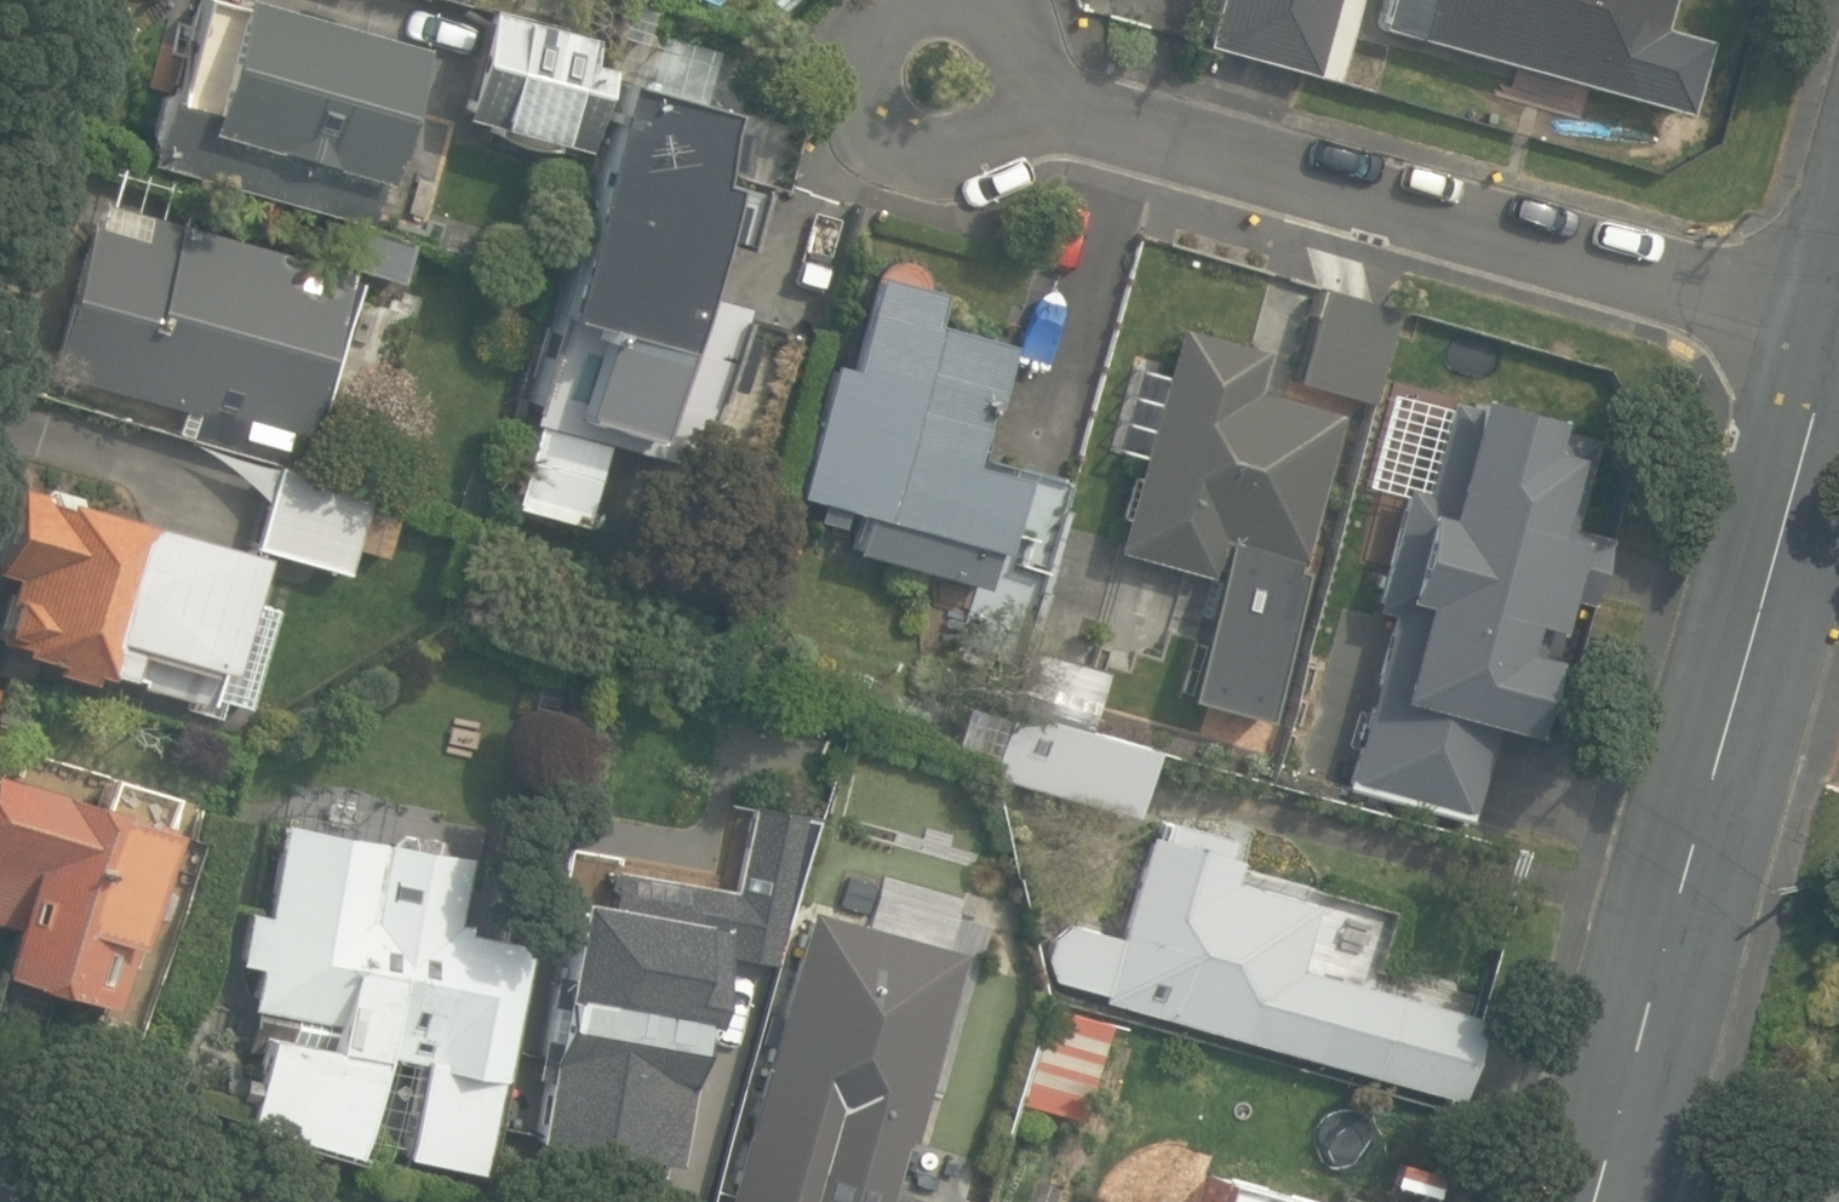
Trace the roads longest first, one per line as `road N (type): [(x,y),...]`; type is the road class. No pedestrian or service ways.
road 1 (secondary): [(1838,328),(1598,1201)]
road 2 (residential): [(1838,328),(1027,100)]
road 3 (residential): [(1027,100),(1014,126),(986,150),(943,161),(909,154),(881,134),(863,107),(857,74),(864,38),(898,0)]

